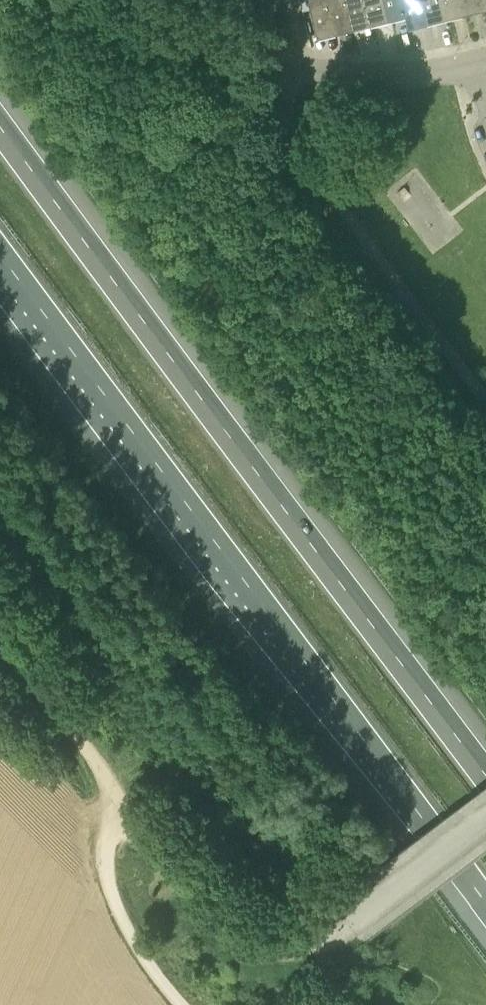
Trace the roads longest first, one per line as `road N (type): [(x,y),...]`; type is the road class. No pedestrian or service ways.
road 1 (motorway): [(0,253),(485,903)]
road 2 (motorway): [(485,775),(0,126)]
road 3 (unclassified): [(354,918),(300,949),(264,949),(233,936),(197,900),(0,633)]
road 4 (unclassified): [(282,66),(280,103),(300,152),(485,398)]
road 5 (track): [(130,806),(106,832),(110,892),(182,1004)]
road 6 (residential): [(477,63),(360,75),(282,66)]
road 7 (unclassified): [(354,918),(485,818)]
road 8 (residential): [(282,66),(197,32),(145,0)]

